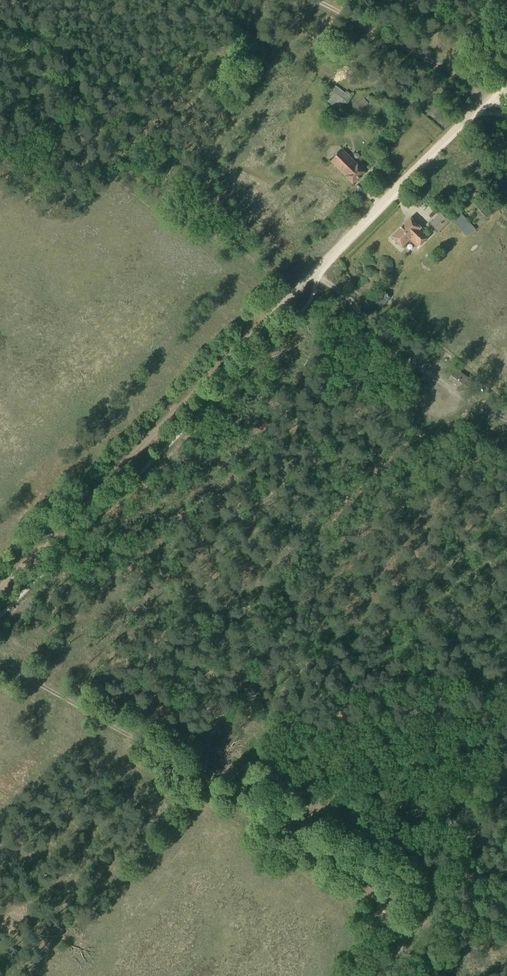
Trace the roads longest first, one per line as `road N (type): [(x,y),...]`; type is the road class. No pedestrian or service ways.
road 1 (track): [(421,903),(0,662)]
road 2 (track): [(506,421),(389,346),(320,276)]
road 3 (track): [(387,975),(428,891),(506,793)]
road 4 (track): [(434,64),(324,0)]

